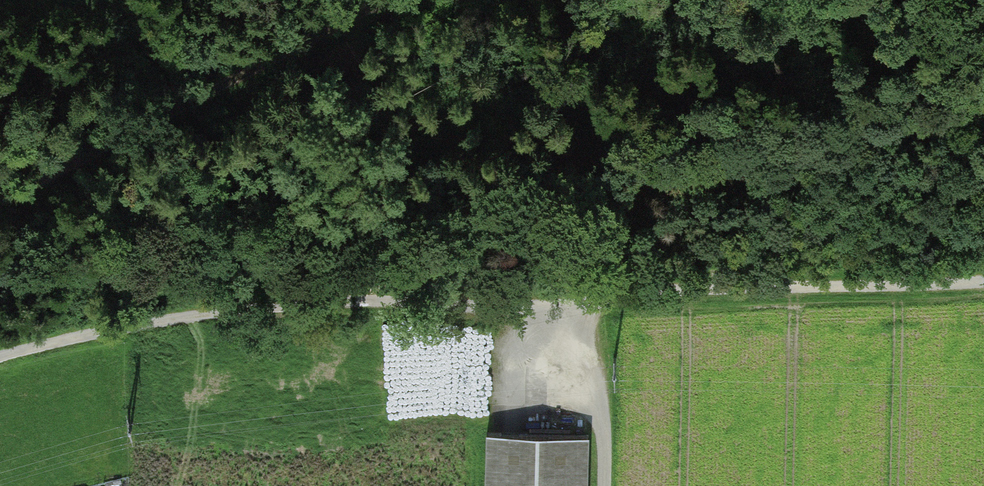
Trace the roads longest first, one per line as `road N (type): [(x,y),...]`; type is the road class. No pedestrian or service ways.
road 1 (track): [(0,364),(133,324),(616,287),(983,277)]
road 2 (track): [(0,195),(371,0)]
road 3 (track): [(602,485),(603,433),(570,291)]

